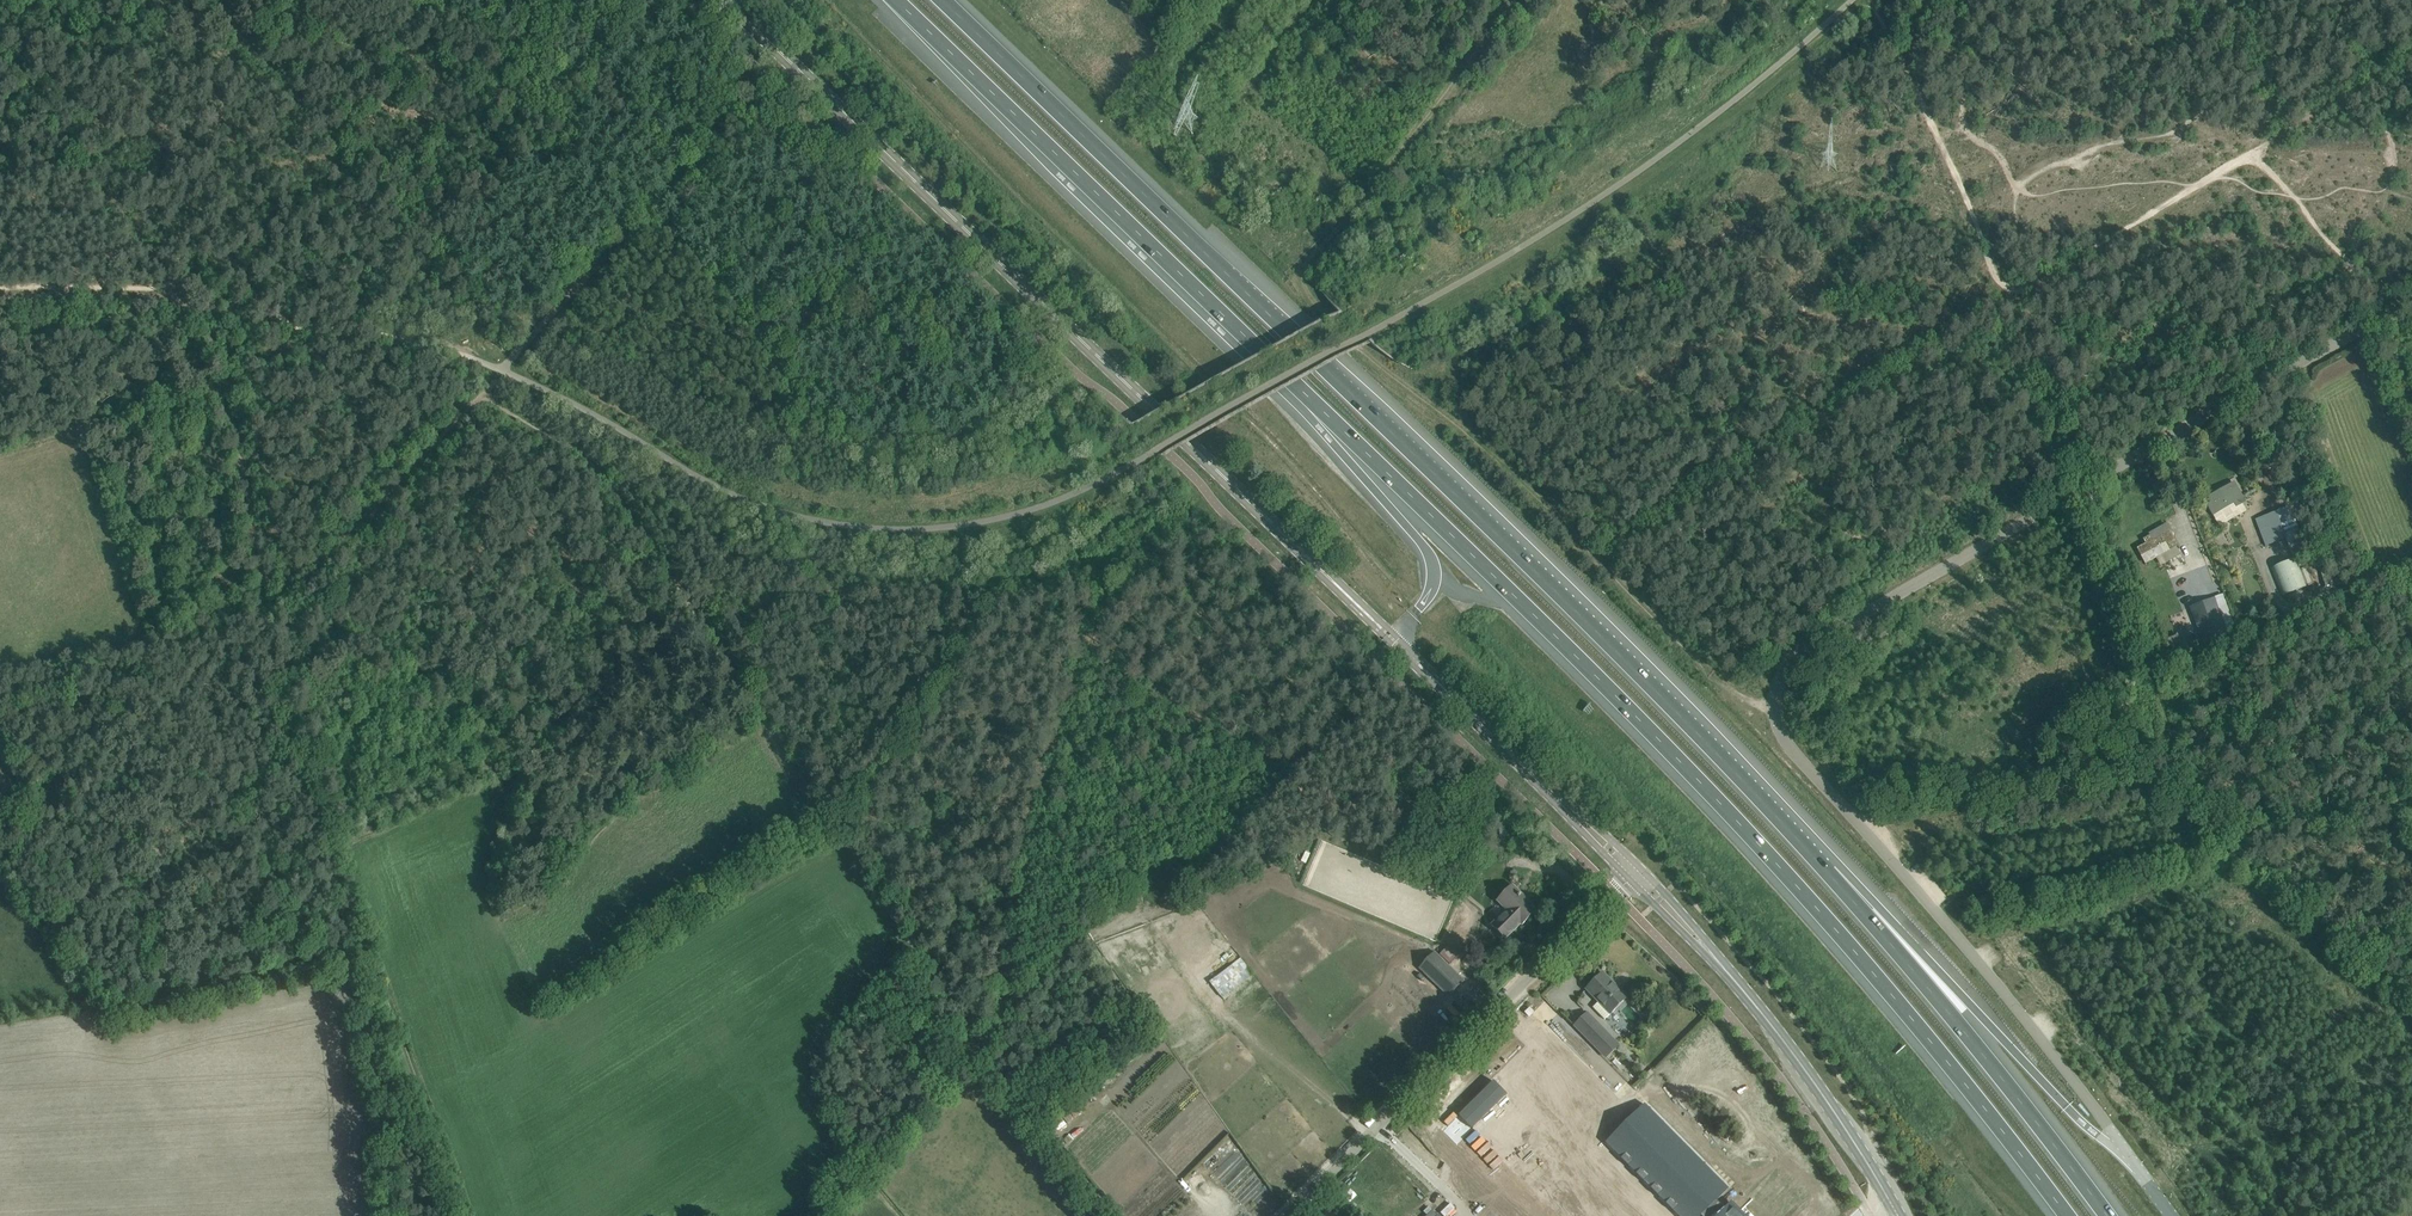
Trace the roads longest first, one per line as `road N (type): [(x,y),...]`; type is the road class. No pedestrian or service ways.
road 1 (motorway): [(896,0),(1738,823),(1935,1046),(2065,1215)]
road 2 (motorway): [(2107,1215),(1862,911),(1674,707),(942,0)]
road 3 (unclassified): [(2172,1215),(2051,1051),(1785,740),(1778,685),(1812,644),(2411,300)]
road 4 (tertiary): [(1557,798),(726,0)]
road 5 (track): [(1777,716),(1730,690),(1487,450),(1379,365),(1307,282),(1313,256),(1516,0)]
road 6 (track): [(981,1047),(590,459),(482,394)]
road 7 (track): [(262,602),(289,746),(464,1215)]
road 8 (unclassified): [(1287,1215),(1629,878)]
road 9 (track): [(171,282),(218,350),(262,602)]
road 10 (tertiary): [(1898,1215),(1826,1100),(1709,953)]
road 11 (track): [(360,953),(148,994),(109,978),(67,932)]
road 12 (track): [(482,394),(289,590),(262,602)]
road 13 (track): [(1112,1215),(981,1047)]

